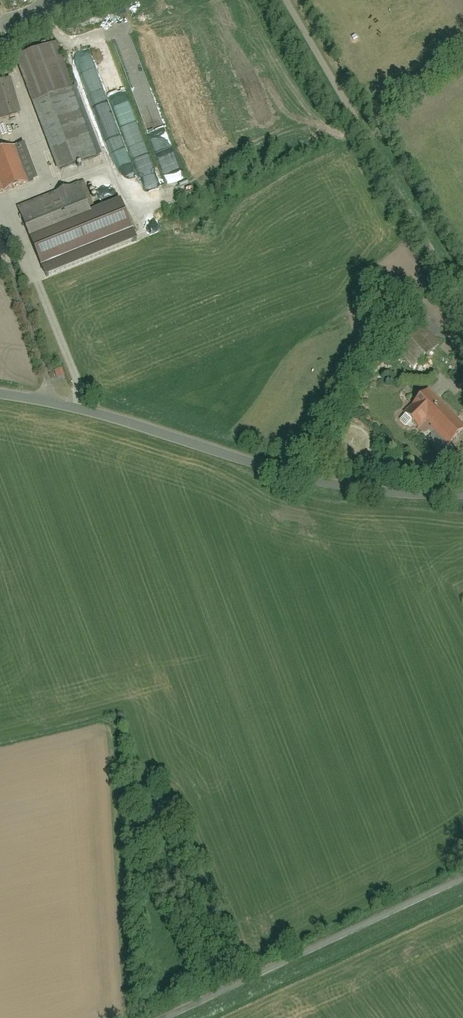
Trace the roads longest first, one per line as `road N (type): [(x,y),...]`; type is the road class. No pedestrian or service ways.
road 1 (track): [(72,408),(67,367),(7,221),(7,206),(58,183),(11,59),(8,28),(13,15),(78,0)]
road 2 (residential): [(0,394),(49,401),(292,477),(366,491),(462,495)]
road 3 (residential): [(286,0),(462,309)]
road 4 (residential): [(175,1017),(462,884)]

